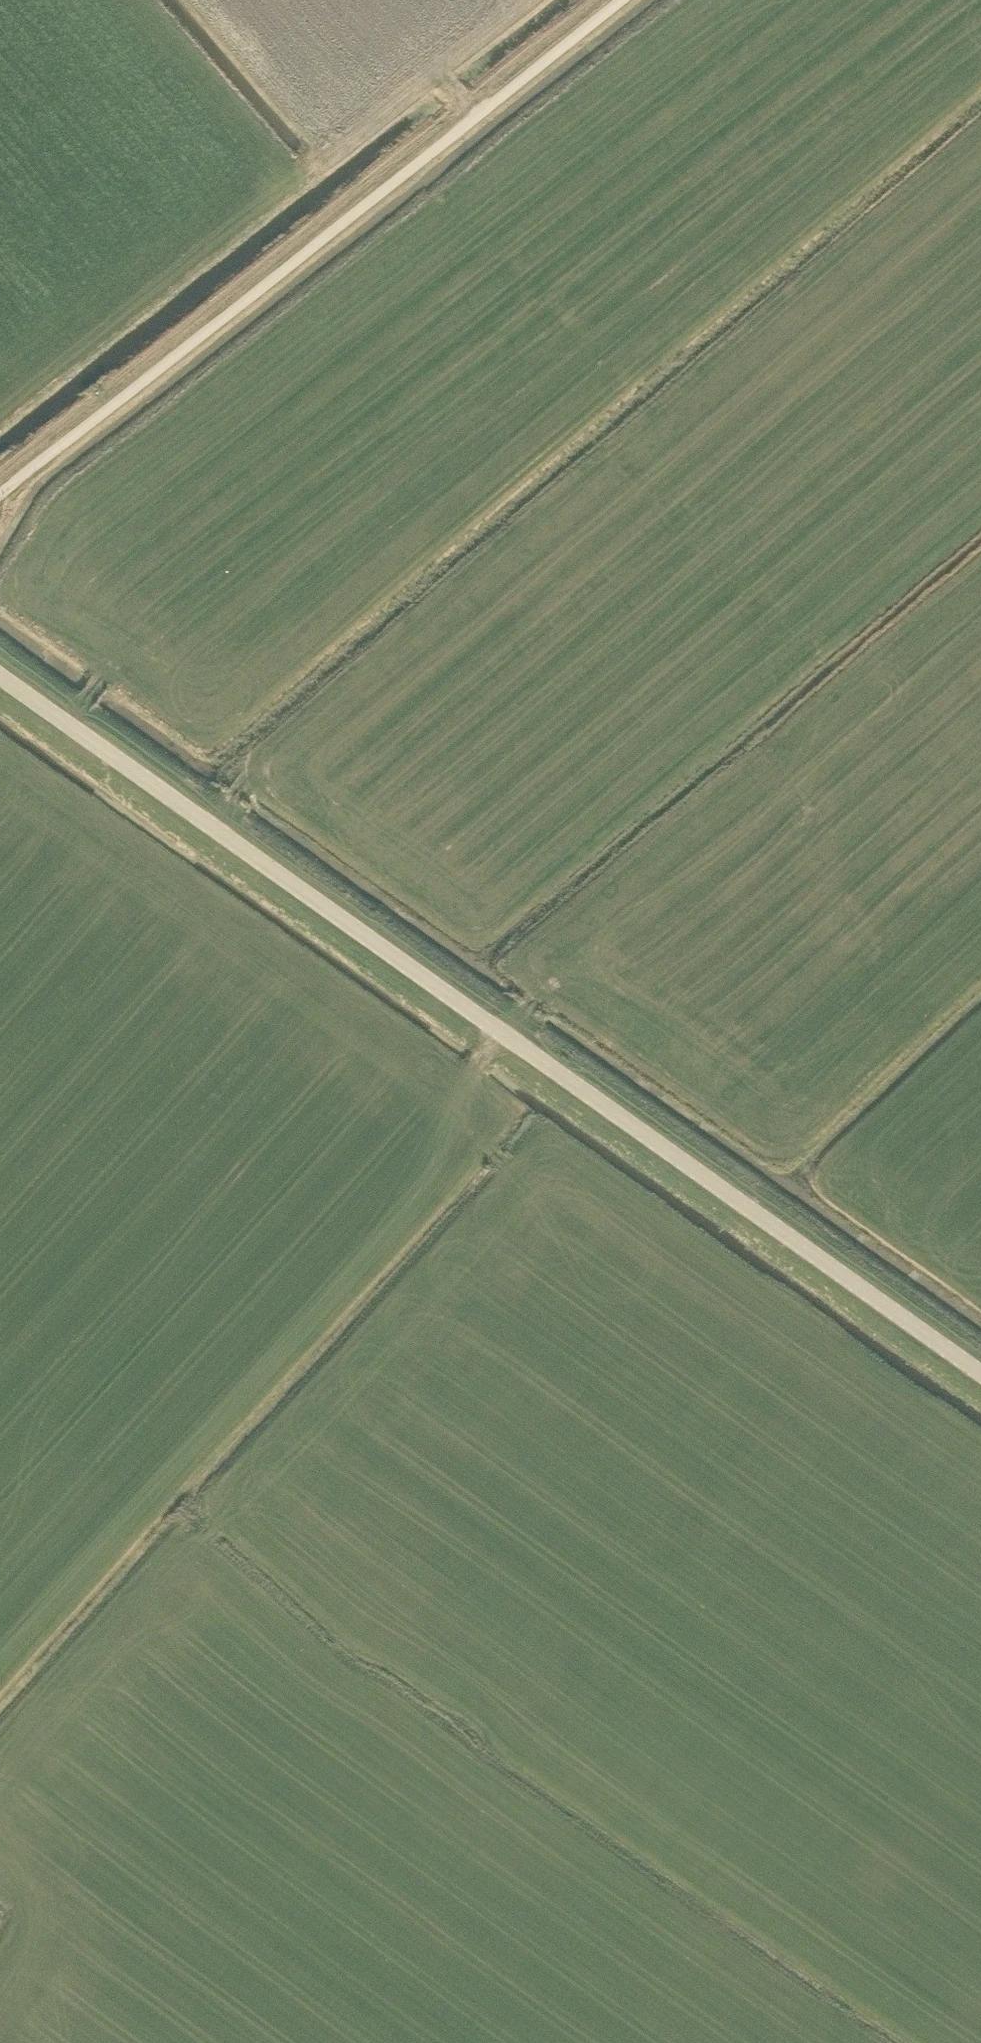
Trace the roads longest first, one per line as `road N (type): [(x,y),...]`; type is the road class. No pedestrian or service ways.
road 1 (tertiary): [(980,1372),(0,675)]
road 2 (unclassified): [(0,493),(620,0)]

